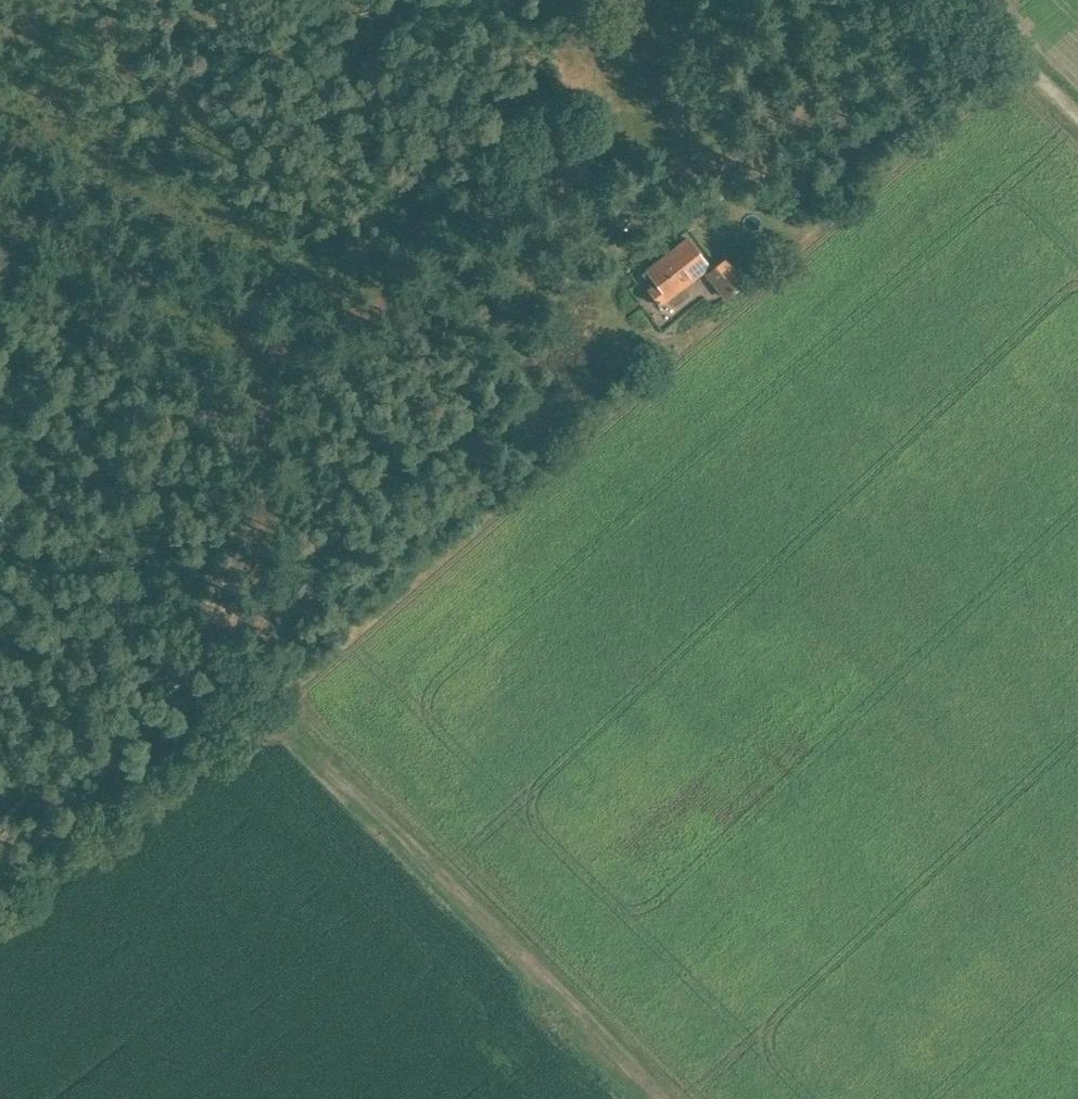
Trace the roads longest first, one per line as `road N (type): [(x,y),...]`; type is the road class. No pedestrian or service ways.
road 1 (track): [(297,363),(958,0)]
road 2 (track): [(232,670),(666,1098)]
road 3 (track): [(0,447),(232,670)]
road 4 (track): [(961,0),(1077,115)]

